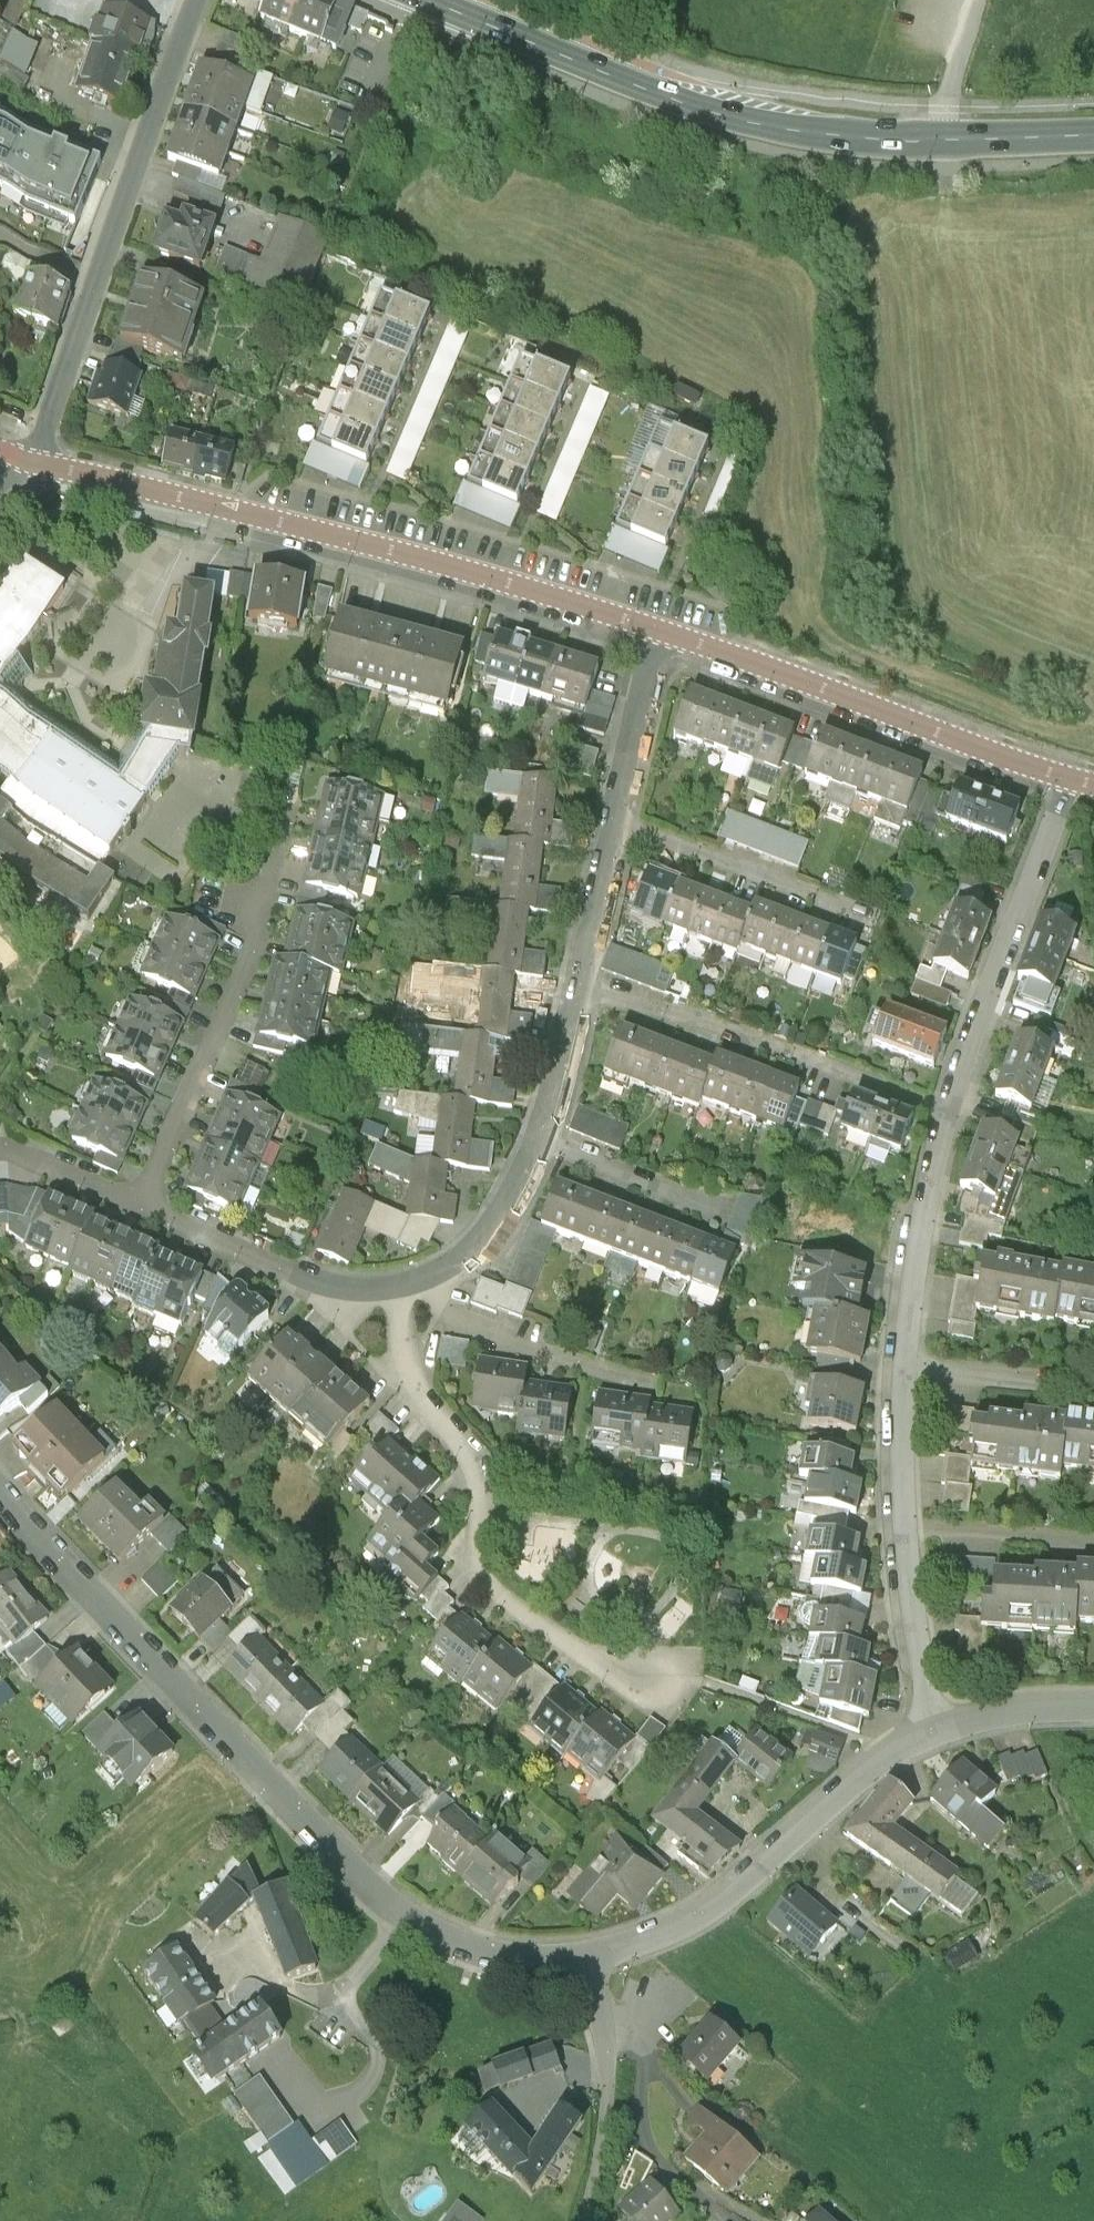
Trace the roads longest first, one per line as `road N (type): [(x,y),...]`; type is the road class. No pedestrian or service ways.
road 1 (residential): [(0,1510),(377,1914),(438,1955),(492,1975),(582,1978)]
road 2 (primary): [(419,0),(679,106),(775,129),(944,146),(1093,142)]
road 3 (residential): [(655,638),(229,515),(36,471)]
road 4 (residential): [(398,1300),(404,1393),(480,1490),(482,1577),(496,1605),(608,1693),(654,1702)]
road 5 (residential): [(198,0),(36,471)]
road 6 (residential): [(1070,789),(655,638)]
road 7 (residential): [(144,1222),(255,964),(291,814)]
road 8 (residential): [(582,1978),(648,1961),(709,1929),(890,1773),(933,1751)]
road 9 (residential): [(579,1004),(697,1030),(950,1127)]
road 10 (residential): [(905,1386),(904,1547),(933,1751)]
road 11 (residential): [(1070,789),(950,1127)]
road 12 (residential): [(616,829),(868,926)]
road 13 (residential): [(950,1127),(917,1261),(905,1386)]
road 14 (residential): [(422,1296),(439,1320),(473,1341),(645,1399)]
road 15 (unclassified): [(582,1978),(610,2088),(596,2220)]
road 16 (residential): [(655,638),(616,829)]
road 17 (residential): [(540,1153),(514,1208),(469,1266),(422,1296)]
road 18 (residential): [(905,1386),(1093,1401)]
road 19 (residential): [(540,1153),(710,1217)]
road 20 (residential): [(616,829),(579,1004)]
road 21 (residential): [(302,1289),(144,1222)]
road 22 (residential): [(933,1751),(1005,1733),(1093,1727)]
road 23 (residential): [(579,1004),(540,1153)]
road 24 (residential): [(144,1222),(50,1180),(0,1171)]

